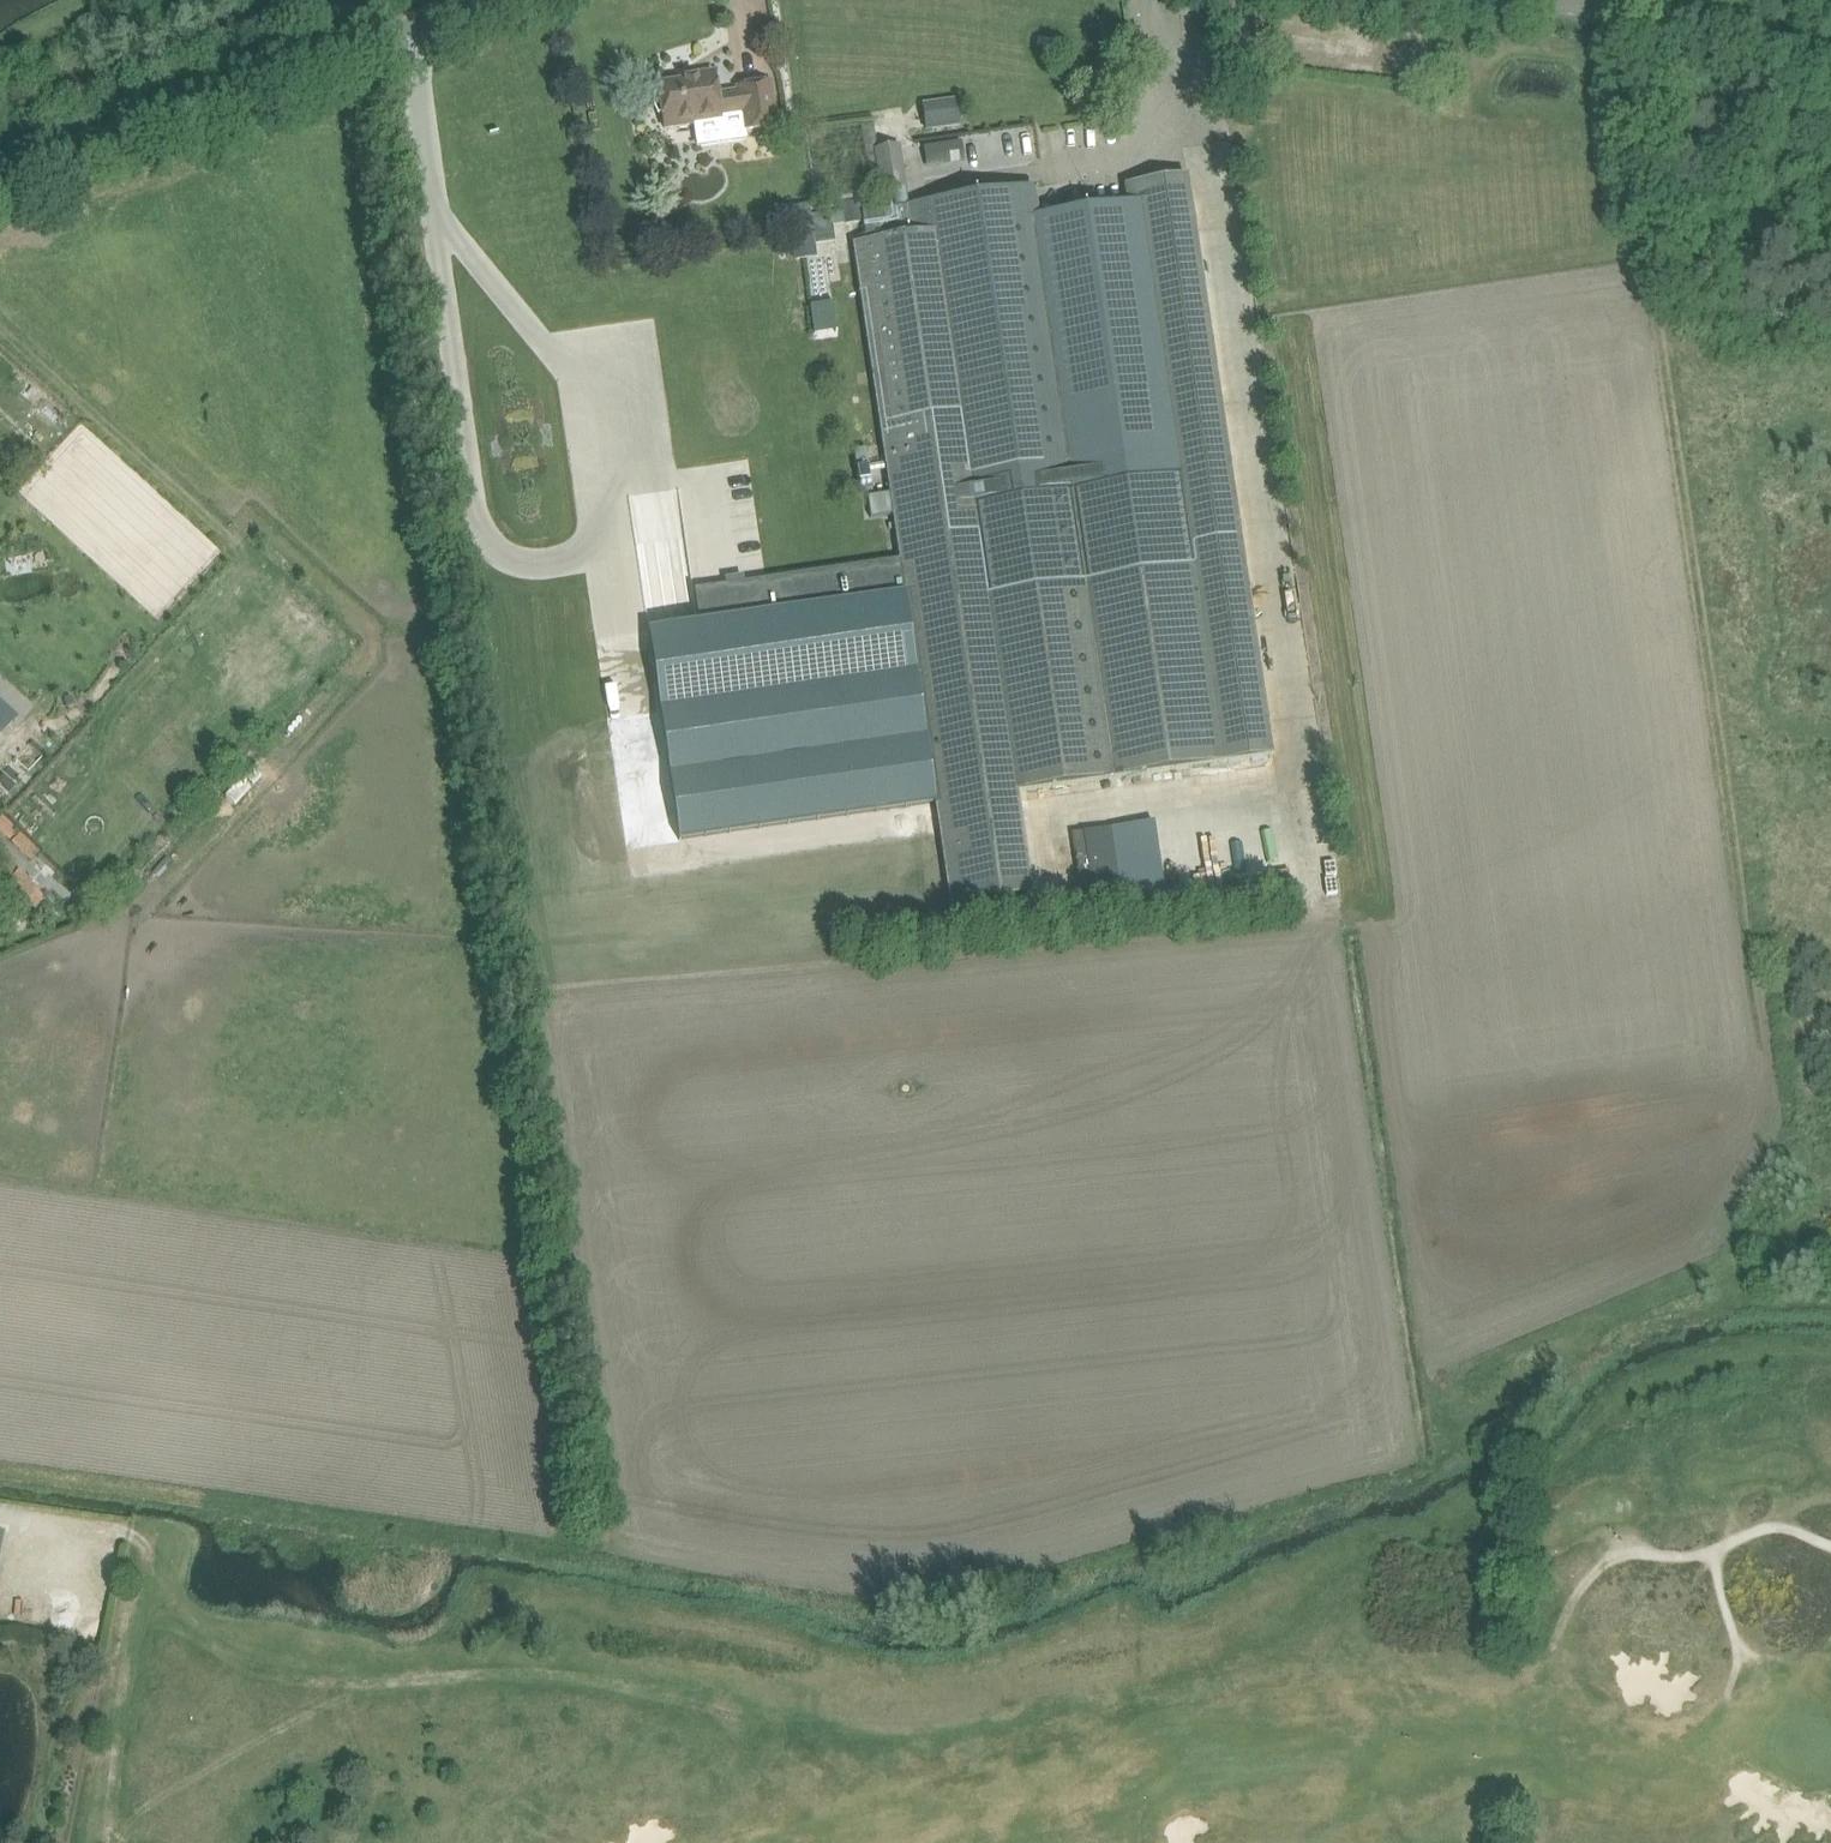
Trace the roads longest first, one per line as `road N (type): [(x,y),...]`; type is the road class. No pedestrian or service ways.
road 1 (unclassified): [(490,0),(0,175)]
road 2 (unclassified): [(1830,60),(1543,0)]

